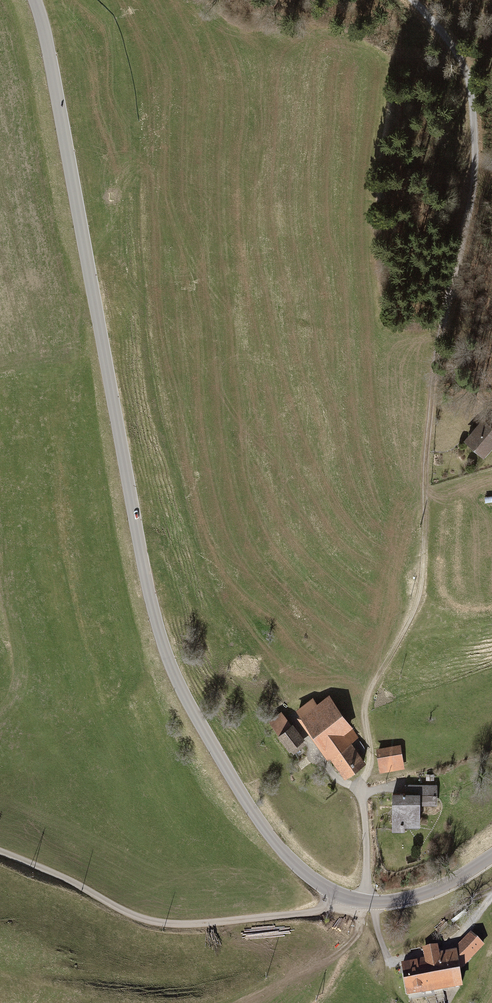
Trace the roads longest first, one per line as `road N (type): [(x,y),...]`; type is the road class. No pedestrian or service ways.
road 1 (tertiary): [(33,0),(145,574),(191,708),(278,846),(338,893),(393,902),(434,890),(491,856)]
road 2 (track): [(411,0),(467,70),(477,166),(434,394),(419,604),(372,690),(371,765),(361,791)]
road 3 (track): [(338,893),(320,911),(153,922),(0,853)]
road 4 (track): [(389,963),(367,903),(361,791)]
road 5 (track): [(491,899),(440,955),(389,963)]

